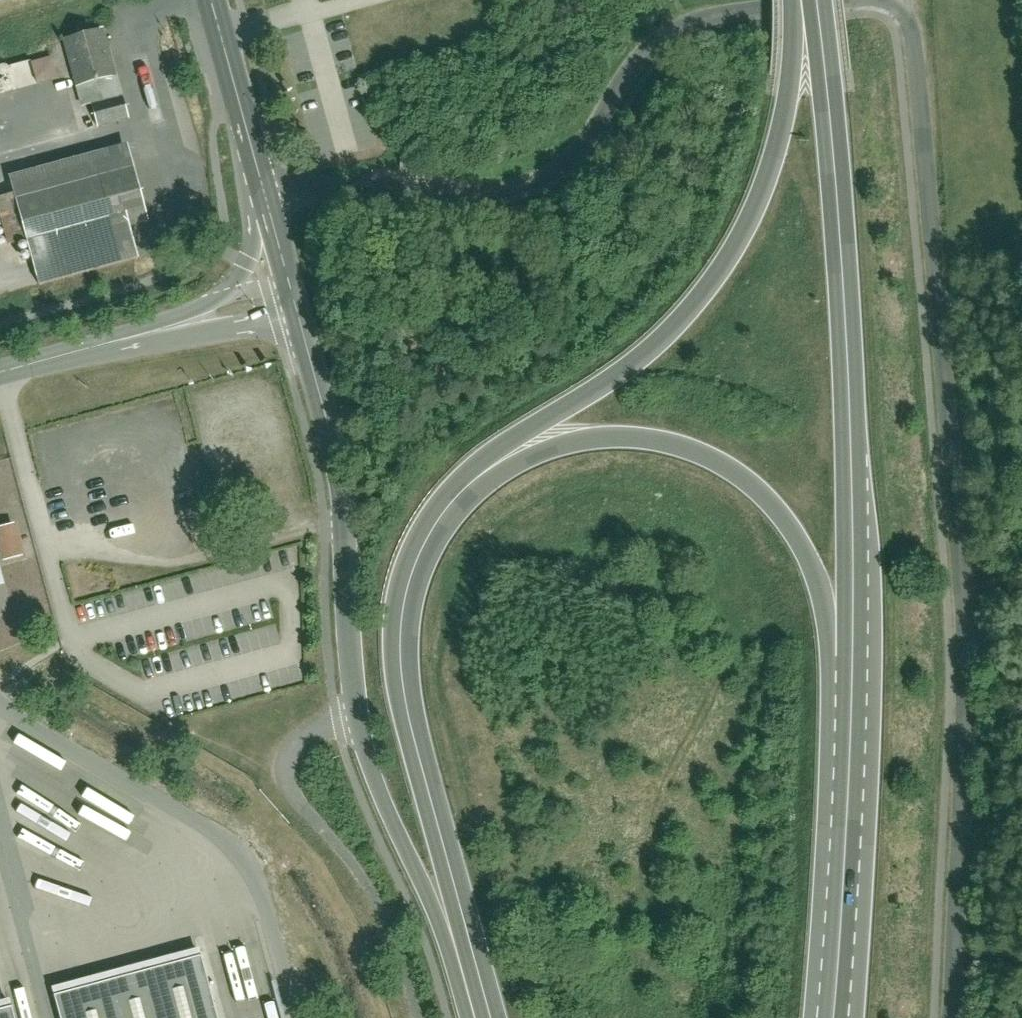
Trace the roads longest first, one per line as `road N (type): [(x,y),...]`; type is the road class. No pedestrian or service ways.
road 1 (unclassified): [(944,1017),(955,541),(914,36),(895,0)]
road 2 (primary): [(850,784),(851,377),(832,127),(814,0)]
road 3 (primary): [(490,1017),(401,651),(403,613),(425,543),(462,492),(511,454)]
road 4 (unclassified): [(803,0),(700,22),(653,45),(575,157),(528,187),(469,195),(266,189)]
road 5 (primary): [(511,454),(601,429),(671,433),(727,456),(775,495),(816,563),(850,784)]
road 6 (primary): [(799,0),(788,113),(735,252),(684,326),(588,406),(511,454)]
road 7 (tertiary): [(295,294),(340,471),(360,720)]
road 8 (primary): [(360,720),(473,1017)]
road 9 (residential): [(295,294),(0,365)]
road 10 (primary): [(833,1017),(850,784)]
road 11 (tertiary): [(213,0),(266,189)]

